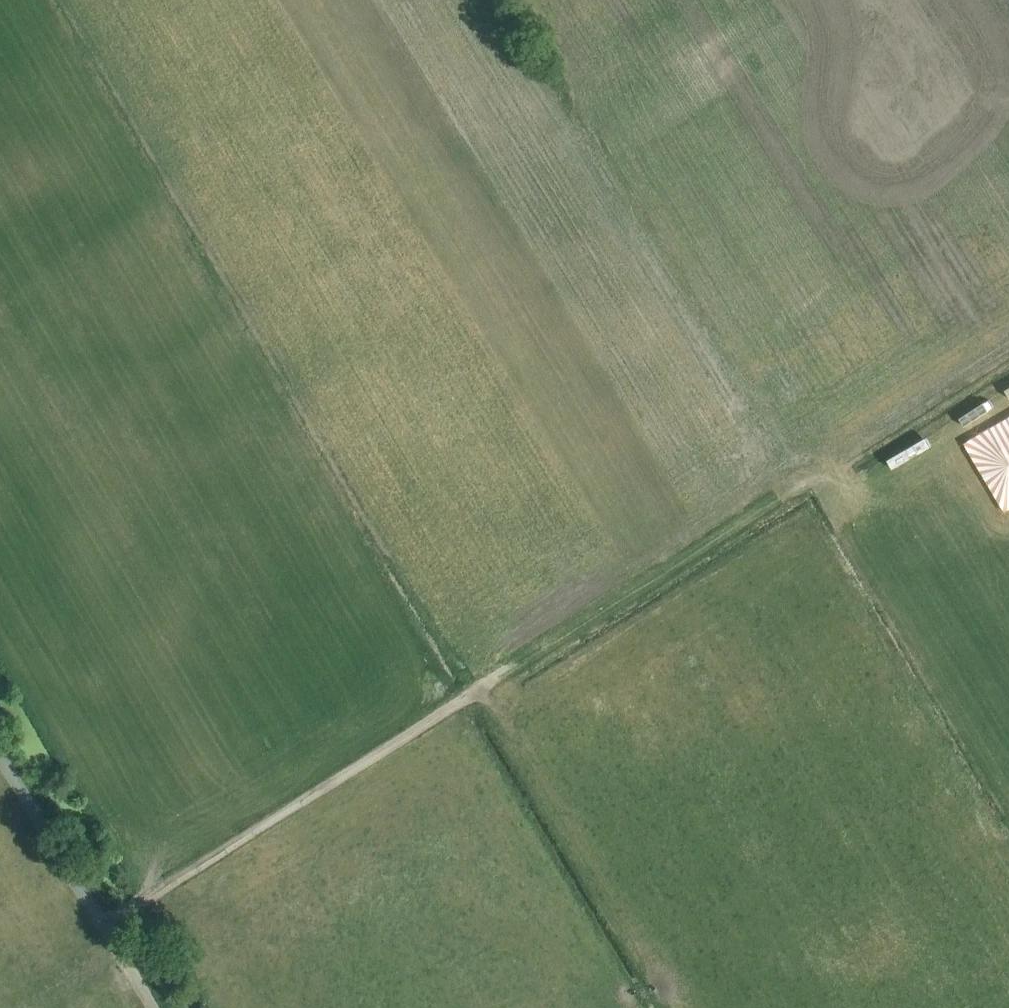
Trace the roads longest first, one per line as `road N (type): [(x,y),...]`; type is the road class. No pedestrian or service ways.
road 1 (track): [(105,933),(793,504)]
road 2 (track): [(150,1007),(0,760)]

